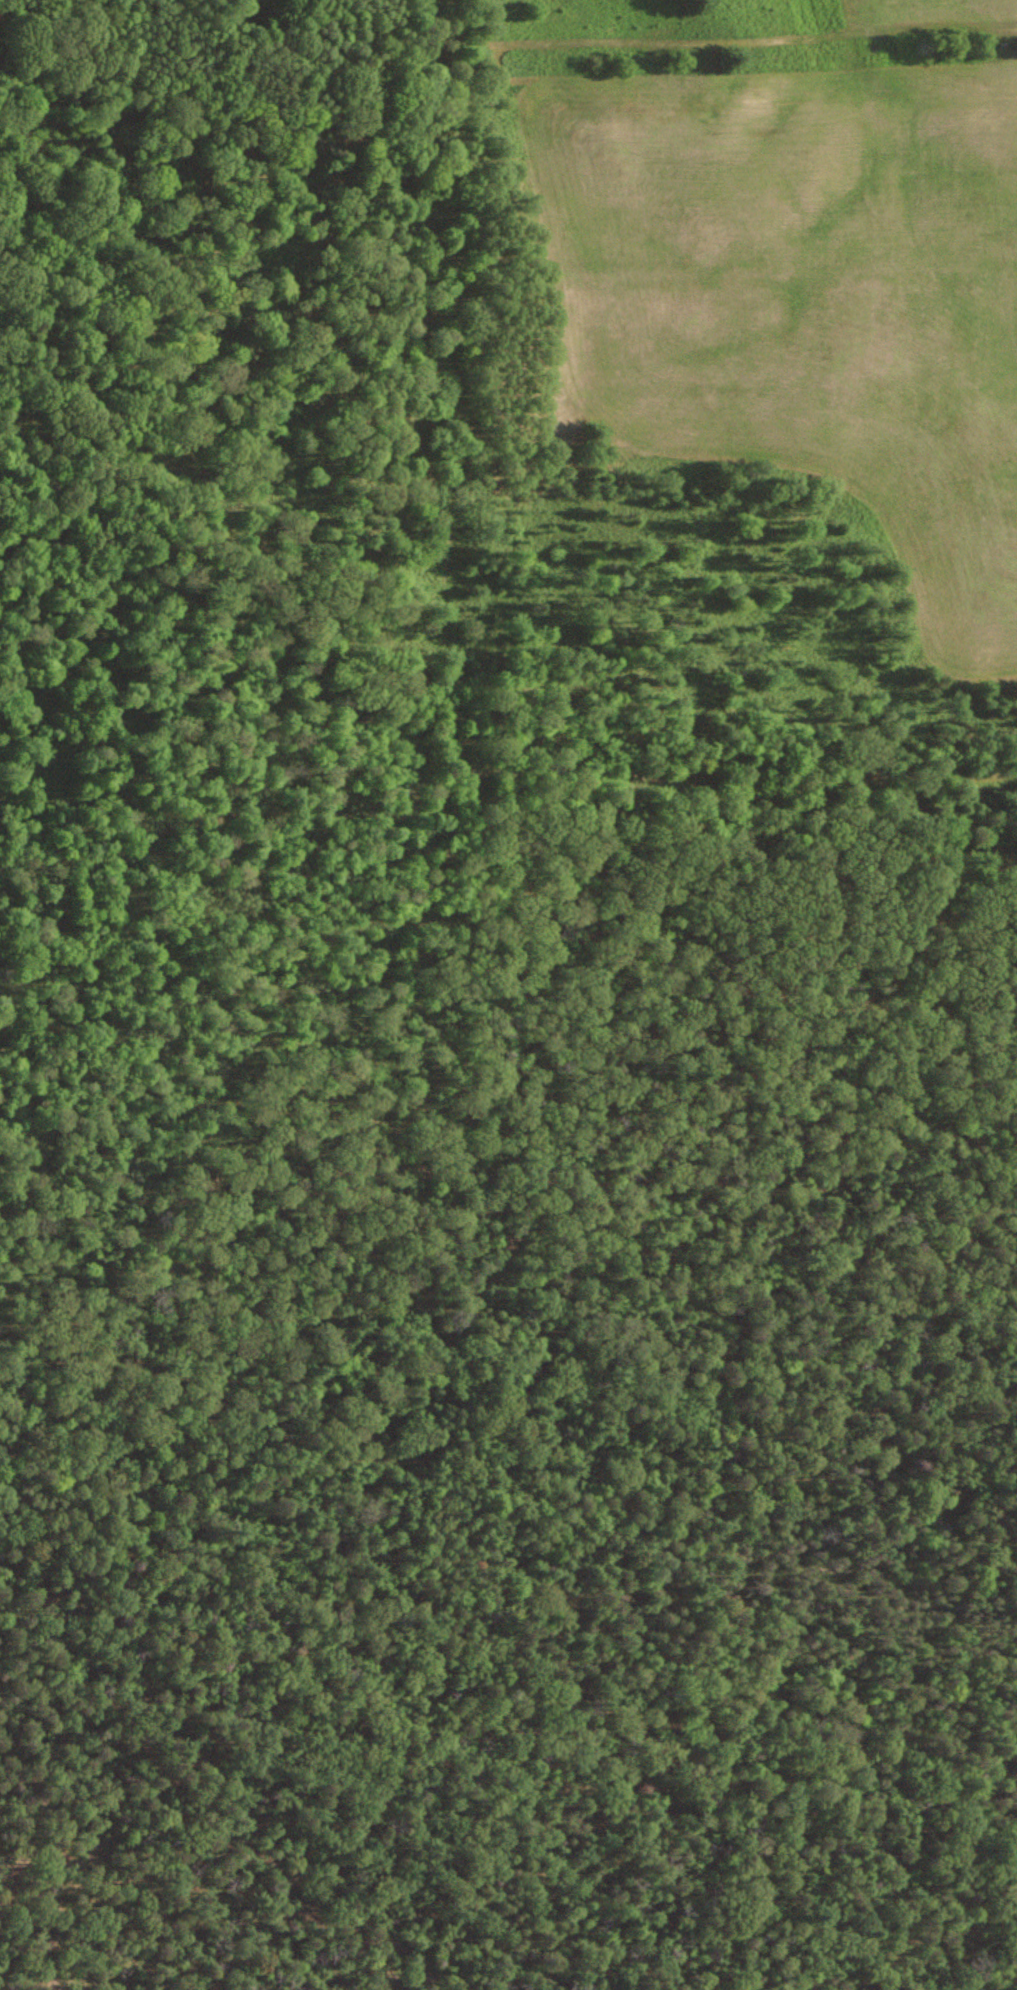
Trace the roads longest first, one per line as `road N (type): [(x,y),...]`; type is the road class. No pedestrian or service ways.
road 1 (track): [(431,0),(408,173),(450,293),(450,343),(415,426),(447,539),(446,725),(455,753),(483,764),(592,760),(704,786),(818,762),(896,774),(1016,771)]

